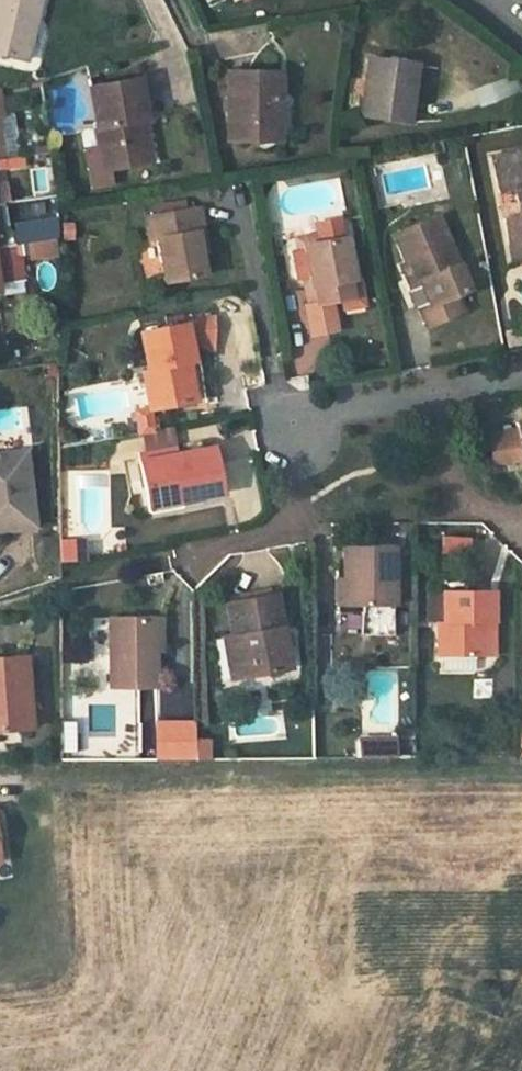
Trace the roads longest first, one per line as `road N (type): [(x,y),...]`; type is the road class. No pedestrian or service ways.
road 1 (residential): [(173,555),(285,532),(297,437),(333,411),(440,390)]
road 2 (residential): [(519,526),(459,493),(440,390)]

